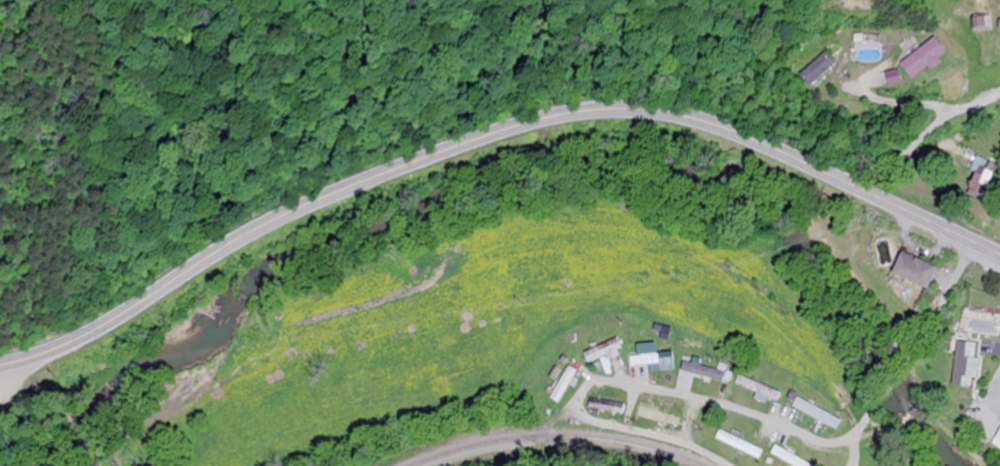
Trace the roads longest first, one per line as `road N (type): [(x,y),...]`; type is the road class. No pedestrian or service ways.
road 1 (secondary): [(0,361),(89,335),(236,238),(327,194),(561,115),(658,112),(706,123),(999,255)]
road 2 (residential): [(854,440),(818,441),(748,413),(596,383)]

